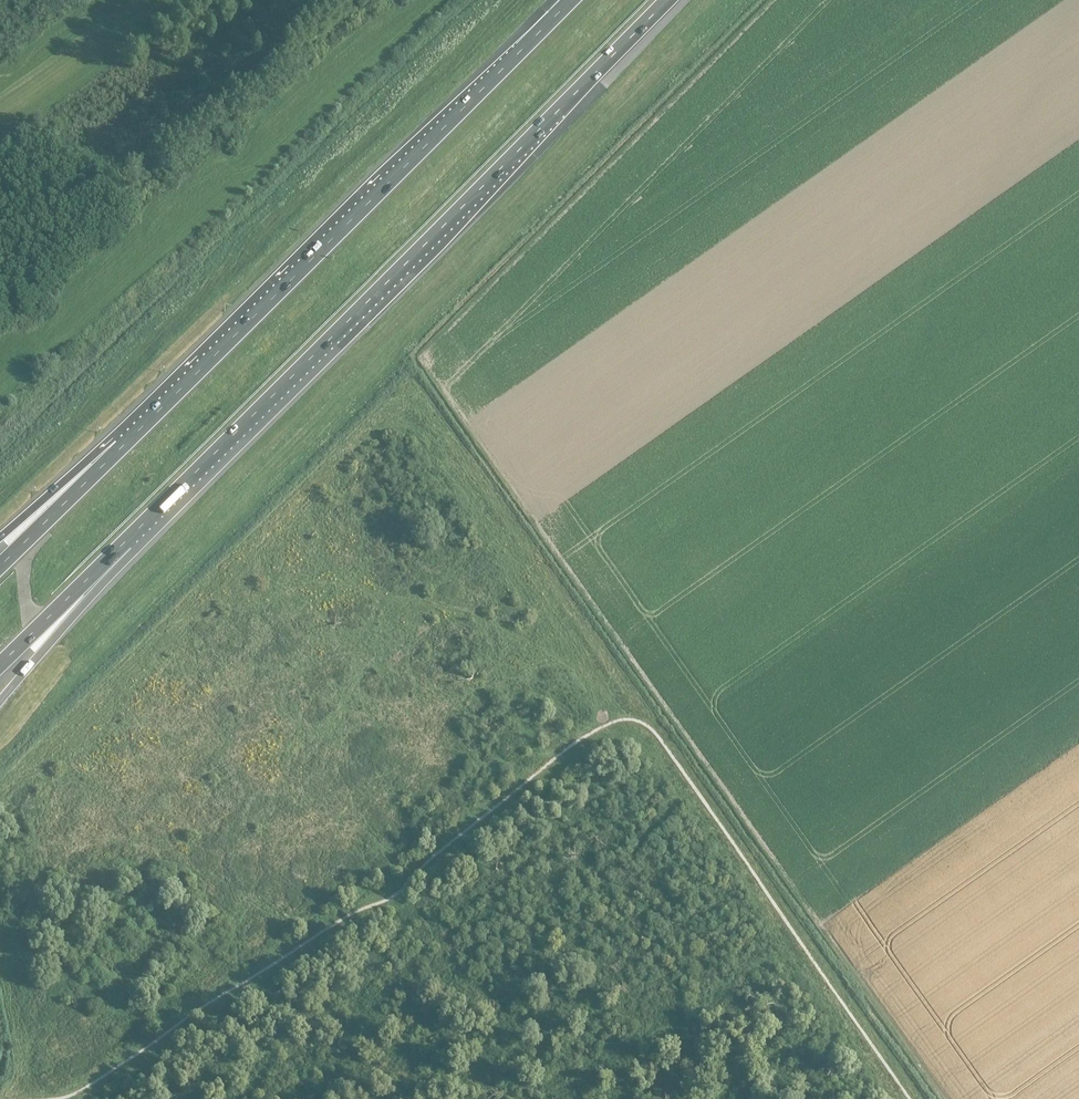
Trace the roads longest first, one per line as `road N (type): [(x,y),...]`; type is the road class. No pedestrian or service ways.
road 1 (motorway): [(127,541),(668,0)]
road 2 (motorway): [(570,0),(123,446)]
road 3 (motorway): [(0,702),(127,541)]
road 4 (motorway): [(0,664),(127,541)]
road 5 (motorway): [(123,446),(0,566)]
road 6 (motorway): [(123,446),(58,487),(0,538)]

